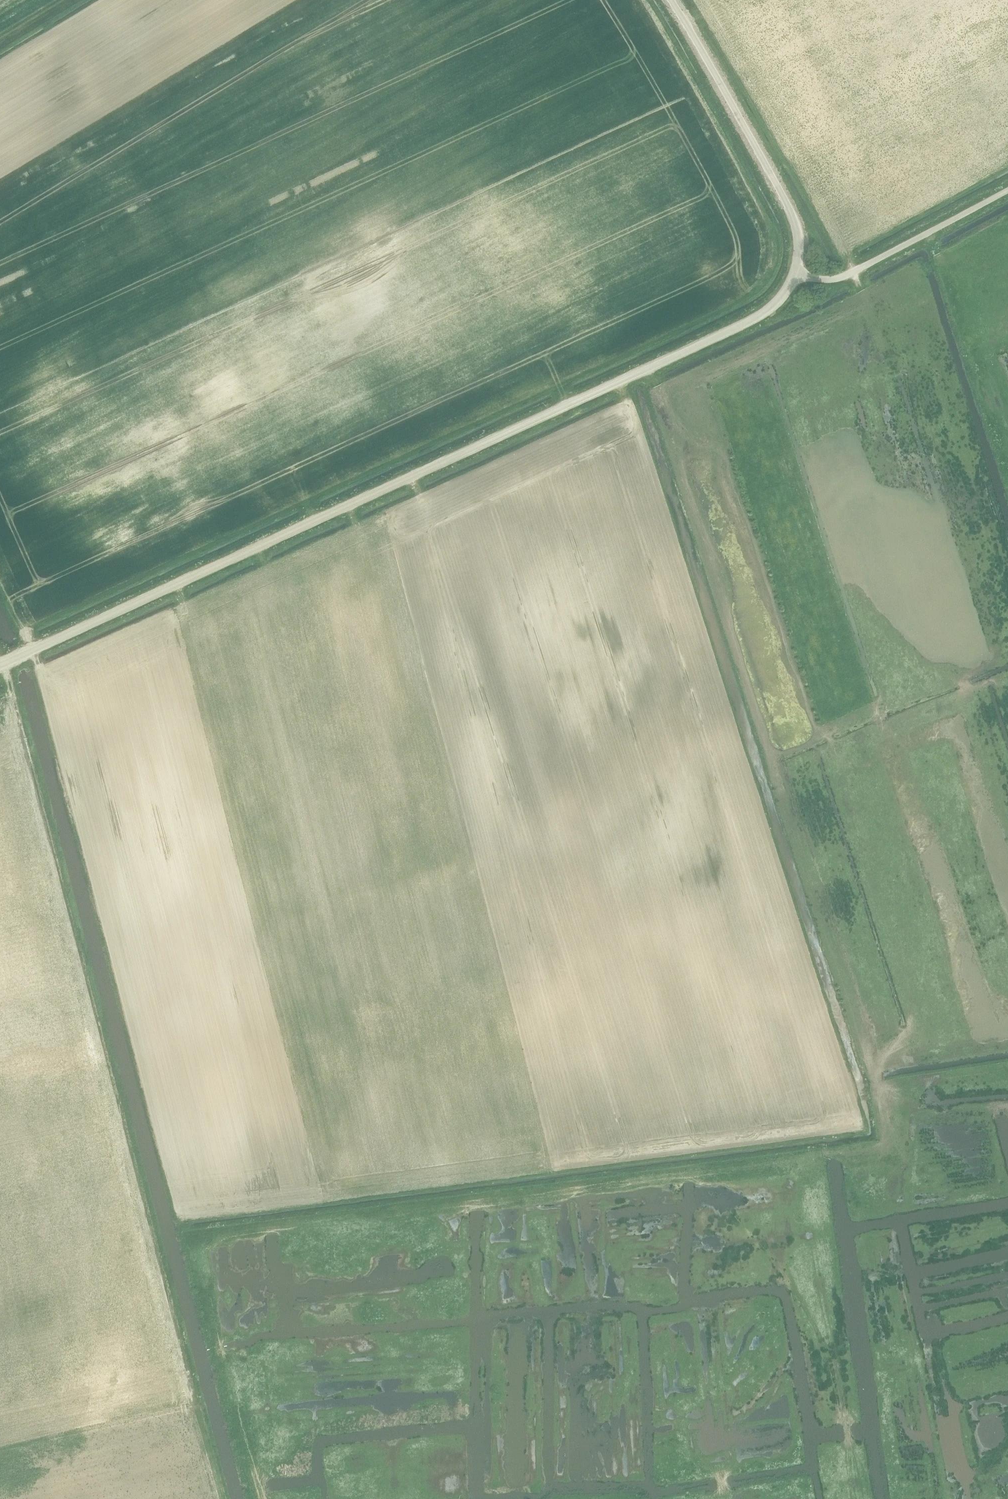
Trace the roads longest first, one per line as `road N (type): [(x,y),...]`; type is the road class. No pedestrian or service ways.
road 1 (unclassified): [(0,667),(754,324),(799,276)]
road 2 (unclassified): [(799,276),(799,232),(671,0)]
road 3 (unclassified): [(799,276),(834,281),(859,273),(1007,195)]

